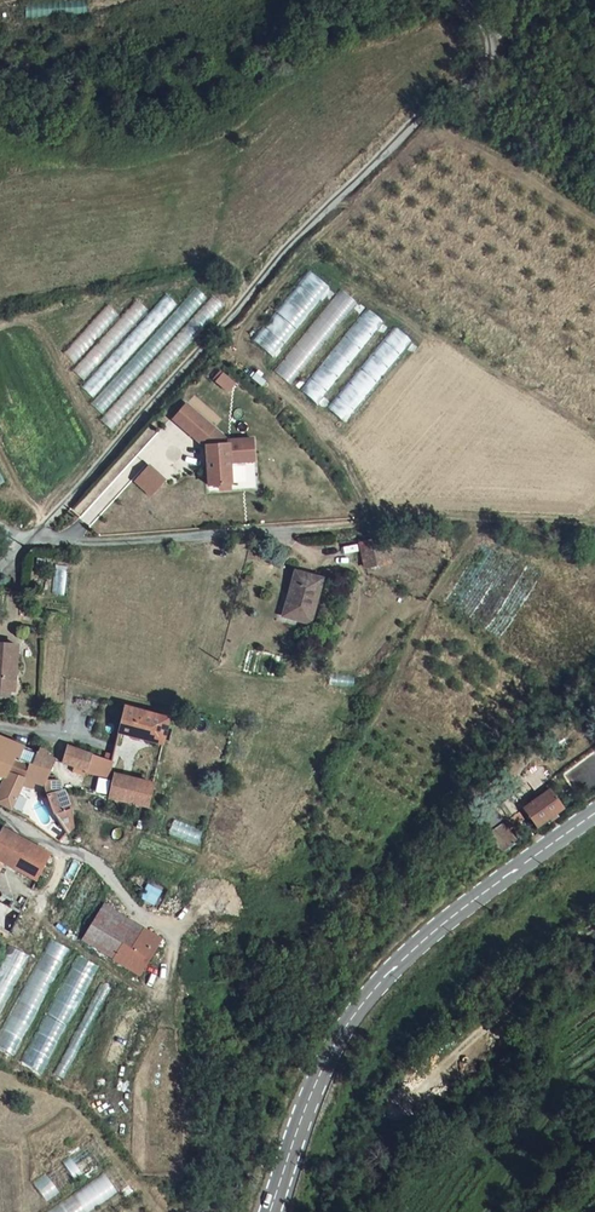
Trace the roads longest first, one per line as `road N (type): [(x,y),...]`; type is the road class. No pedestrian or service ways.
road 1 (unclassified): [(456,0),(492,34),(484,73),(387,150),(28,541)]
road 2 (secondary): [(594,813),(442,923),(375,988),(333,1044),(269,1211)]
road 3 (track): [(594,536),(476,519),(357,519)]
road 4 (unclassified): [(0,815),(64,852),(93,857),(136,912),(180,938)]

